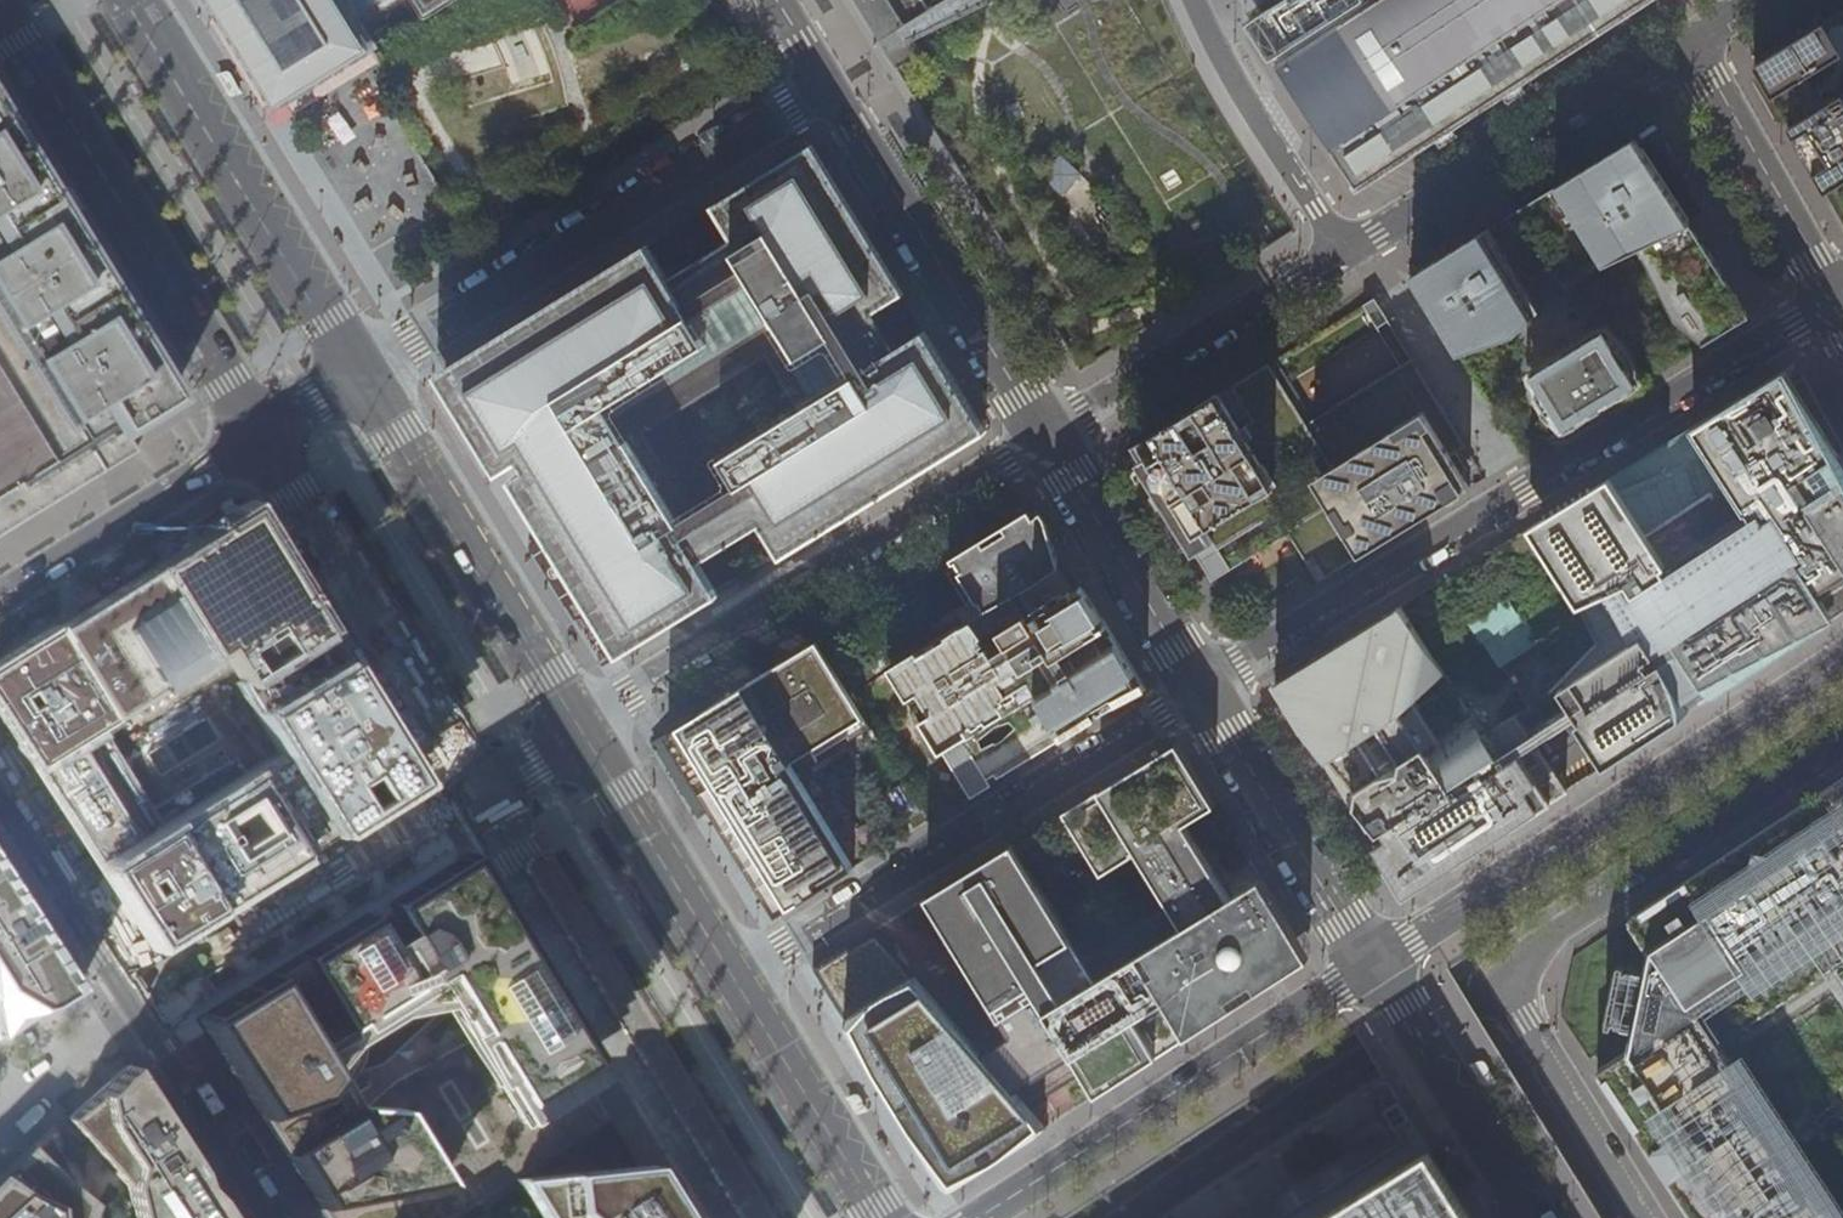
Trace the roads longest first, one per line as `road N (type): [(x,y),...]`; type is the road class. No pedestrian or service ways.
road 1 (residential): [(1836,298),(1203,689)]
road 2 (residential): [(1373,962),(1842,661)]
road 3 (residential): [(826,80),(356,374)]
road 4 (residential): [(1047,438),(574,727)]
road 5 (residential): [(731,974),(1203,689)]
road 6 (residential): [(269,1217),(0,796)]
road 7 (tertiary): [(0,9),(258,436)]
road 8 (residential): [(973,1217),(1373,962)]
road 9 (tertiary): [(356,374),(127,0)]
road 10 (residential): [(1493,975),(1137,1217)]
road 11 (residential): [(826,80),(1047,438)]
road 12 (residential): [(1493,975),(1842,745)]
road 13 (tertiary): [(574,727),(356,374)]
road 14 (residential): [(1346,253),(1689,42)]
road 15 (residential): [(1047,438),(1346,253)]
road 16 (residential): [(1203,689),(1373,962)]
road 17 (residential): [(258,436),(0,598)]
road 18 (residential): [(1532,1217),(1373,962)]
road 19 (residential): [(1047,438),(1203,689)]
road 20 (residential): [(1689,42),(1836,298)]
road 21 (residential): [(1195,0),(1242,92),(1346,253)]
road 22 (tertiary): [(731,974),(574,727)]
road 23 (tertiary): [(881,1217),(731,974)]
road 24 (residential): [(1642,1217),(1493,975)]

